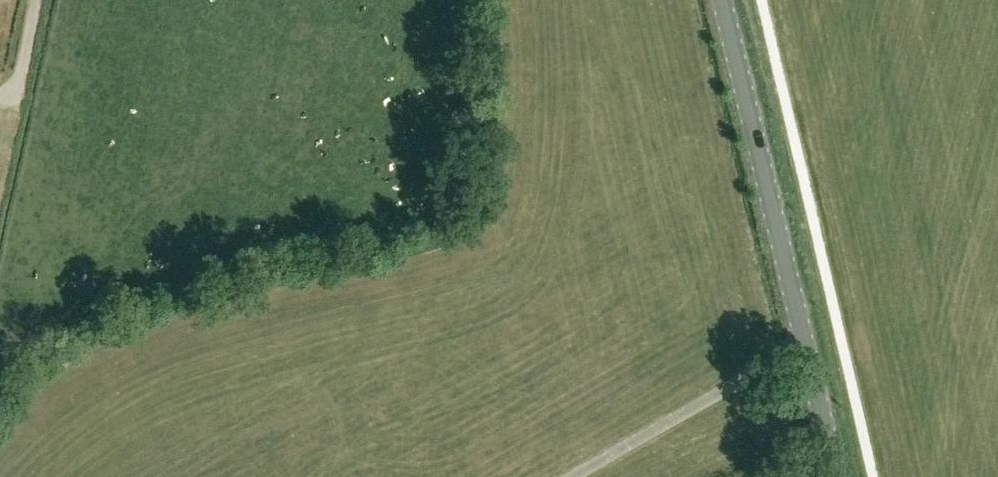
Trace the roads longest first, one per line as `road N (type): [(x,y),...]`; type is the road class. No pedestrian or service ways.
road 1 (tertiary): [(835,476),(722,0)]

